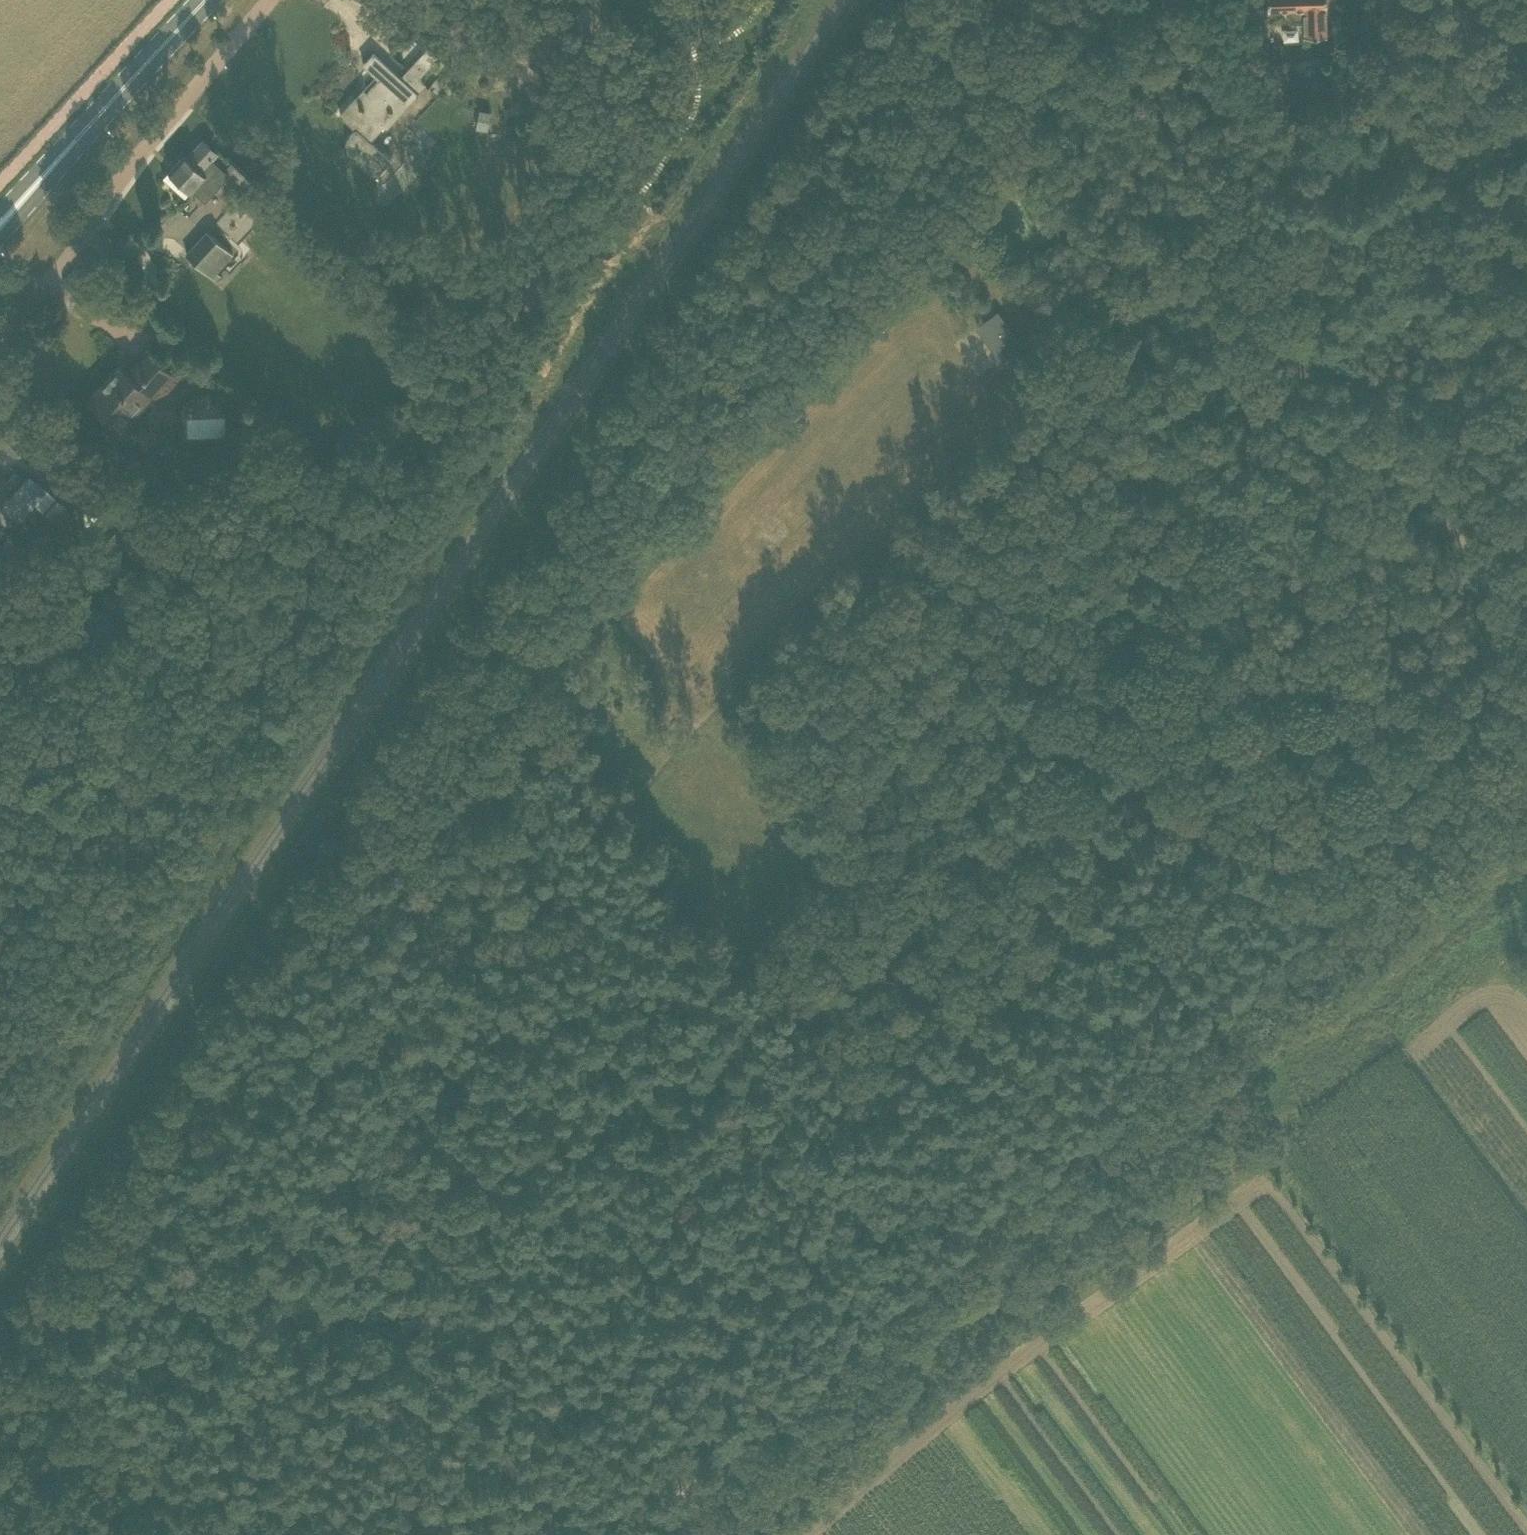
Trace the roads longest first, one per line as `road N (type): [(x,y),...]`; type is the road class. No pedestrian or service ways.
road 1 (track): [(1301,367),(1178,383),(1118,379),(1050,420),(776,650),(648,784),(476,926),(426,1019),(354,1235),(316,1465),(293,1534)]
road 2 (track): [(629,1534),(1155,1069),(1500,729),(1526,636)]
road 3 (track): [(1526,579),(1478,556),(1399,466),(1360,454),(1224,249),(1211,207),(1211,101),(1197,0)]
road 4 (track): [(1399,466),(1387,408),(1390,340),(1444,183),(1470,0)]
road 5 (residential): [(0,334),(273,0)]
road 6 (secondary): [(0,225),(206,0)]

